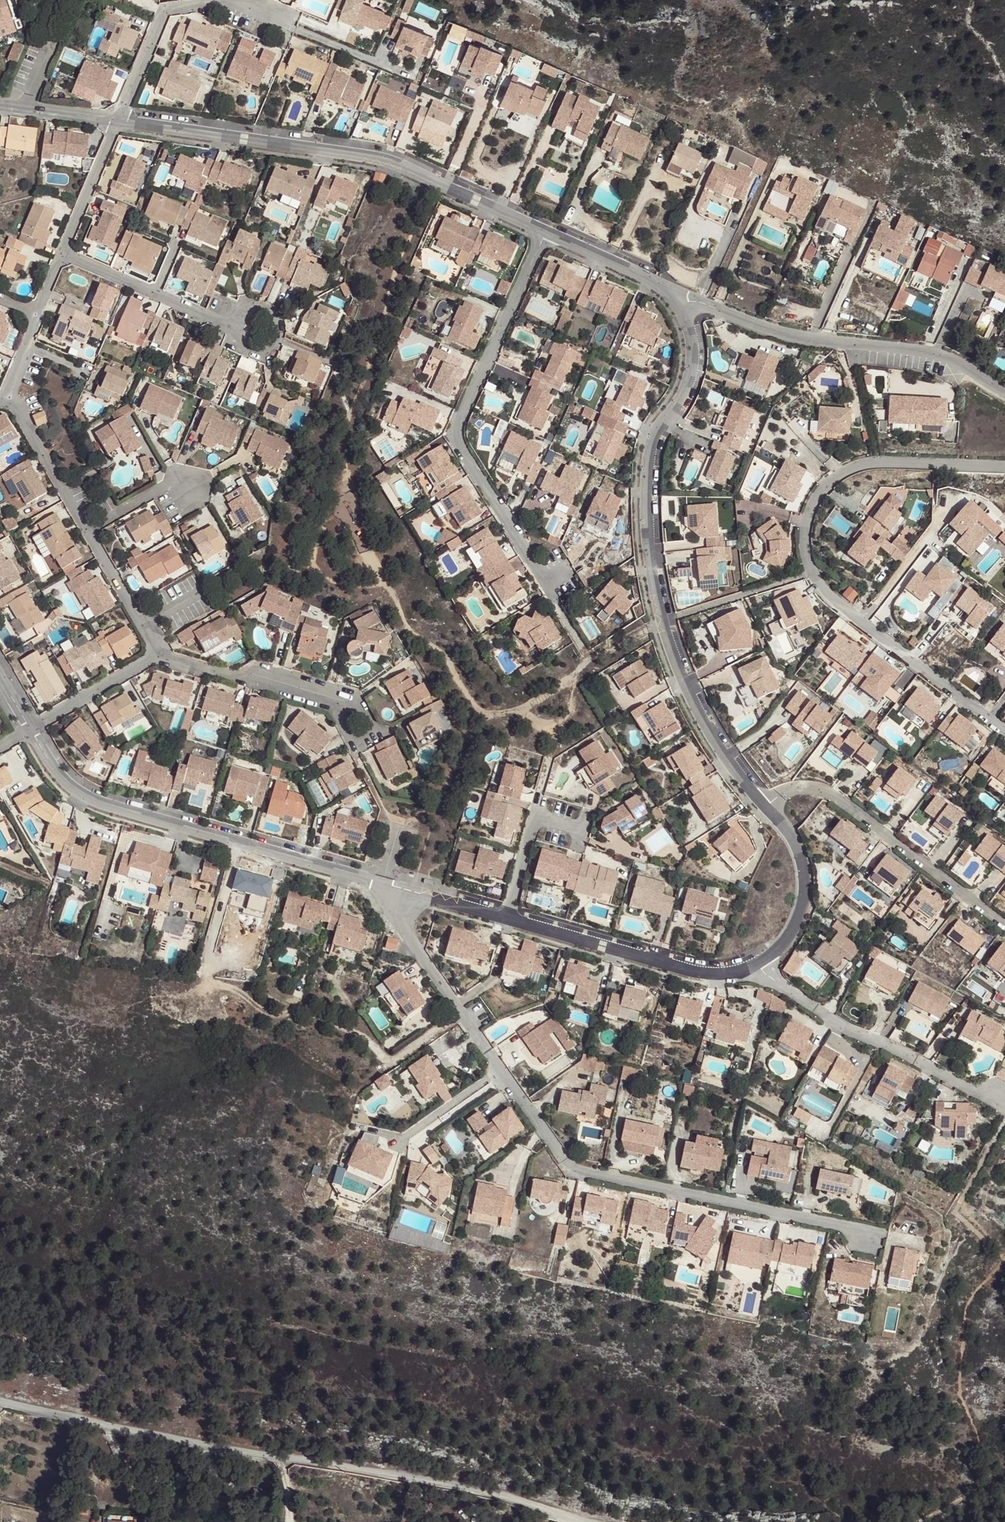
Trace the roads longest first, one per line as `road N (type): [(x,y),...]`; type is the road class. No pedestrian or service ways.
road 1 (residential): [(866,1231),(575,1172),(382,883)]
road 2 (residential): [(0,1401),(431,1477),(592,1521)]
road 3 (residential): [(678,306),(693,361),(647,474),(655,599),(691,701),(767,806)]
road 4 (residential): [(1004,468),(855,467),(806,517),(818,587),(1004,735)]
road 5 (residential): [(585,651),(455,433),(546,235)]
road 6 (residential): [(118,120),(382,160),(546,235)]
road 7 (residential): [(382,883),(83,798),(31,729)]
road 8 (residential): [(678,306),(700,302),(810,339),(922,348),(1004,388)]
road 9 (residential): [(767,806),(790,790),(829,791),(1004,924)]
road 10 (residential): [(1004,1102),(844,1028),(755,965)]
road 11 (residential): [(755,965),(700,972),(504,919)]
road 12 (residential): [(238,0),(169,8),(118,120)]
road 13 (residential): [(767,806),(793,840),(806,888),(786,940),(755,965)]
road 14 (residential): [(161,656),(335,699)]
road 15 (residential): [(90,537),(10,398)]
road 16 (residential): [(546,235),(655,281),(678,306)]
road 17 (residential): [(31,729),(161,656)]
road 18 (residential): [(64,252),(118,120)]
road 19 (residential): [(161,656),(90,537)]
road 20 (residential): [(504,919),(382,883)]

